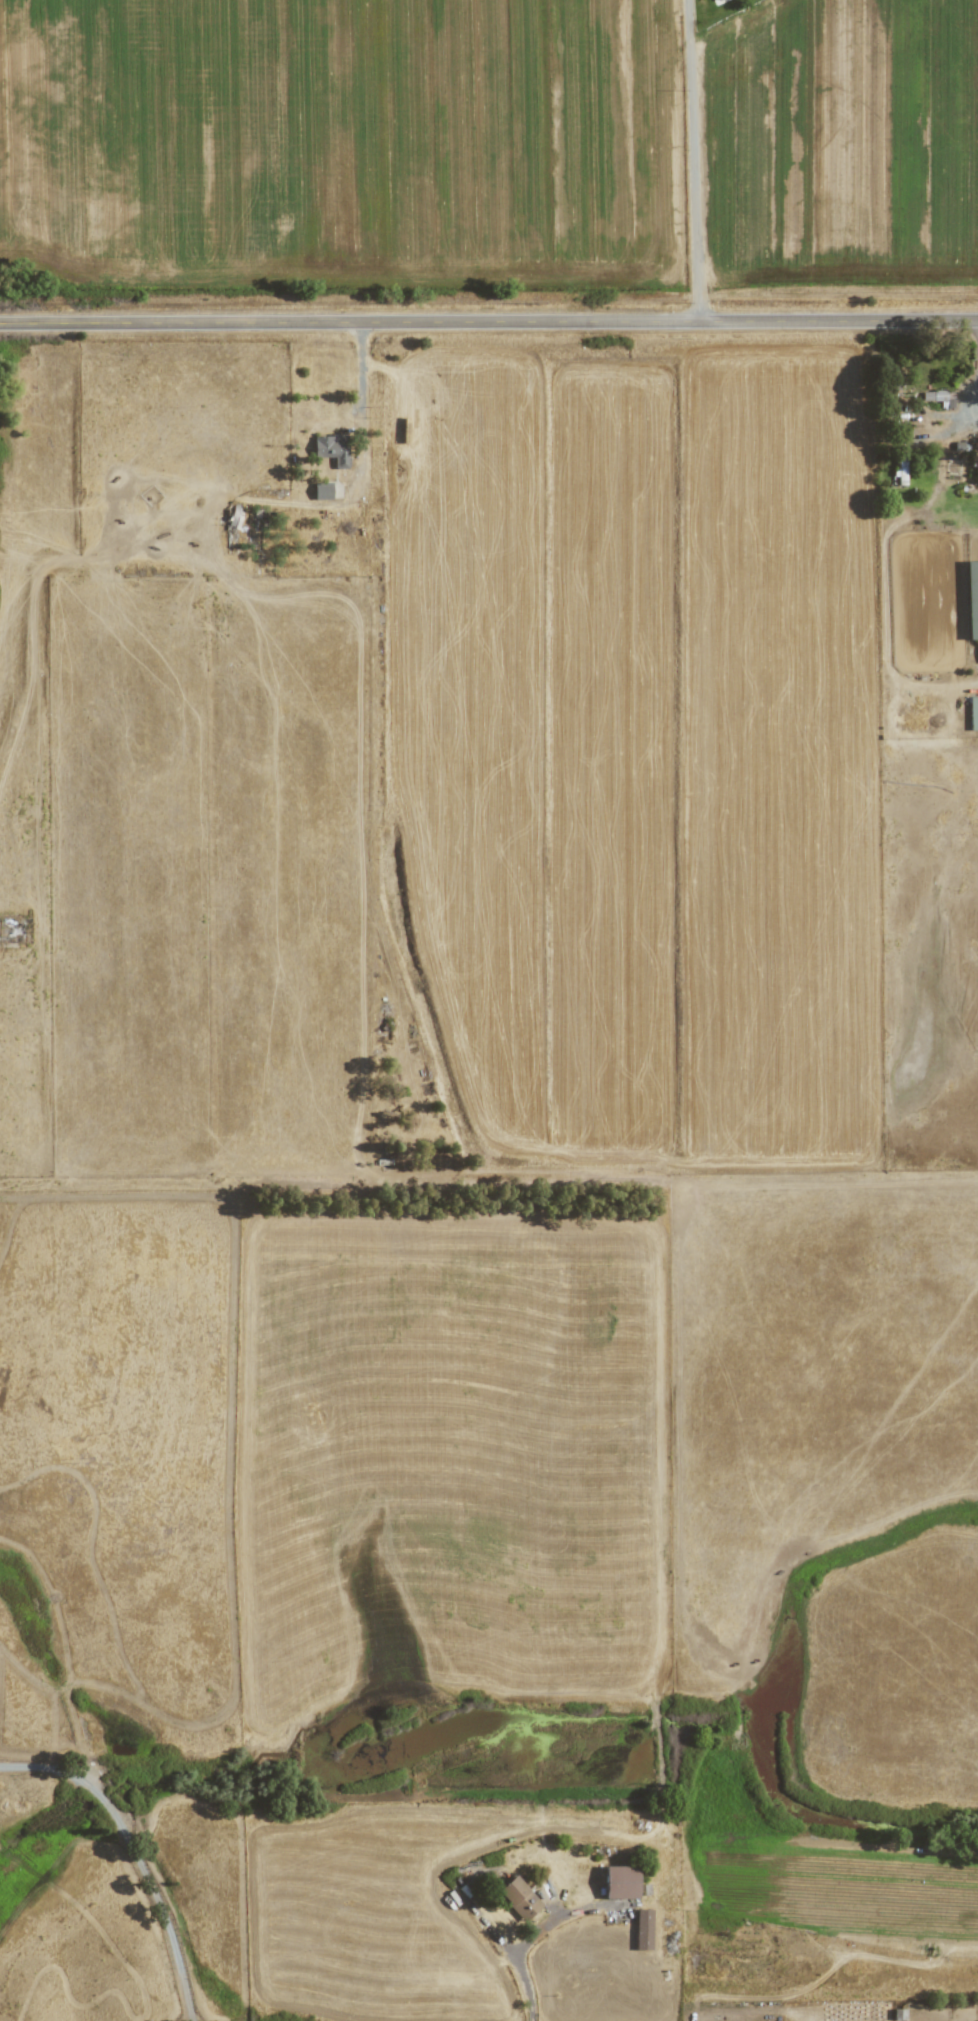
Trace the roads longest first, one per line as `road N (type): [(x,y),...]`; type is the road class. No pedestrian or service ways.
road 1 (tertiary): [(0,322),(977,319)]

